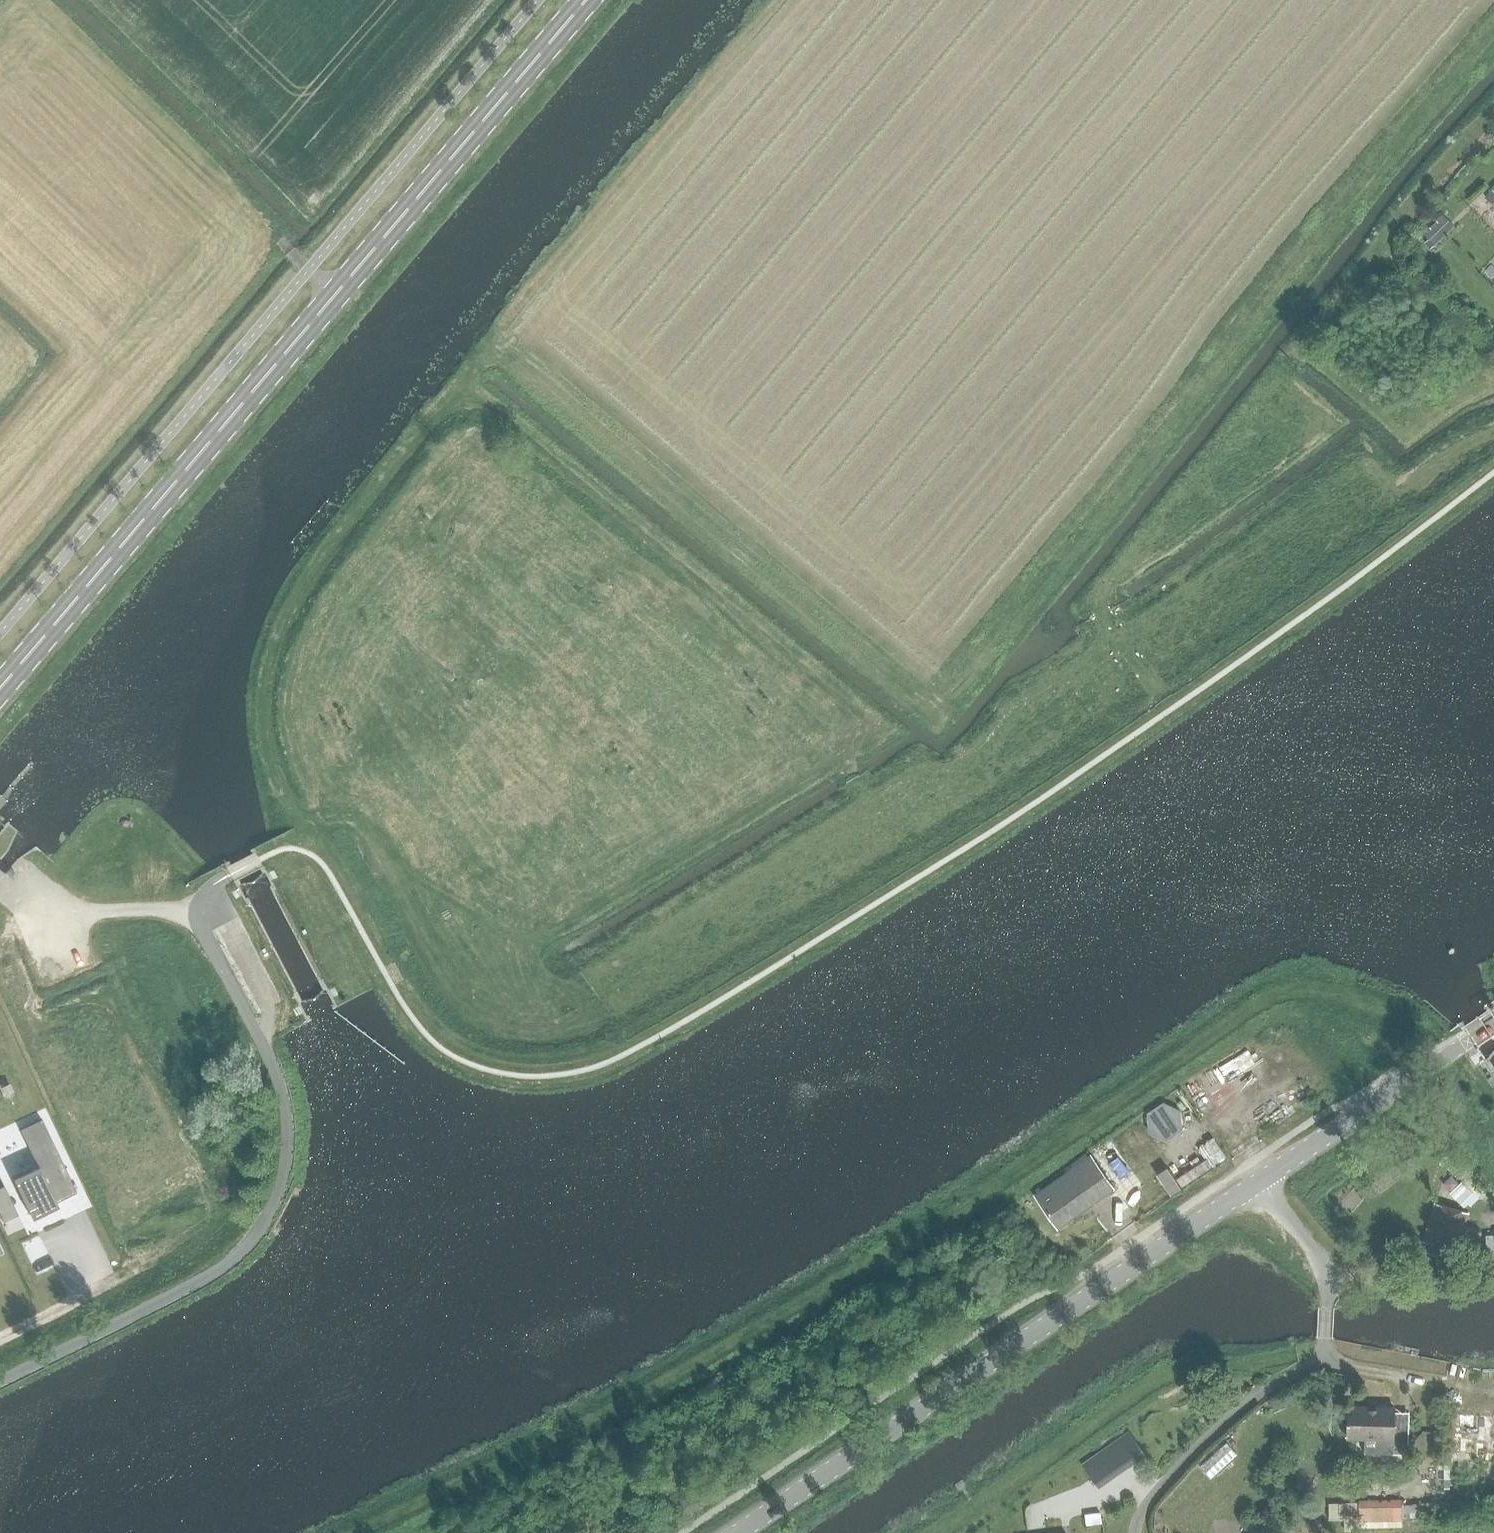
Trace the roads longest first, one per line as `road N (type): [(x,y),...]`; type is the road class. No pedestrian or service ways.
road 1 (primary): [(0,689),(585,0)]
road 2 (residential): [(0,1377),(213,1272),(249,1240),(274,1202),(287,1132),(278,1080),(198,913),(55,910),(0,878)]
road 3 (tertiary): [(731,1532),(1258,1182)]
road 4 (tertiary): [(1258,1182),(1493,1022)]
road 5 (unclassified): [(1258,1182),(1315,1255),(1324,1281),(1321,1355)]

